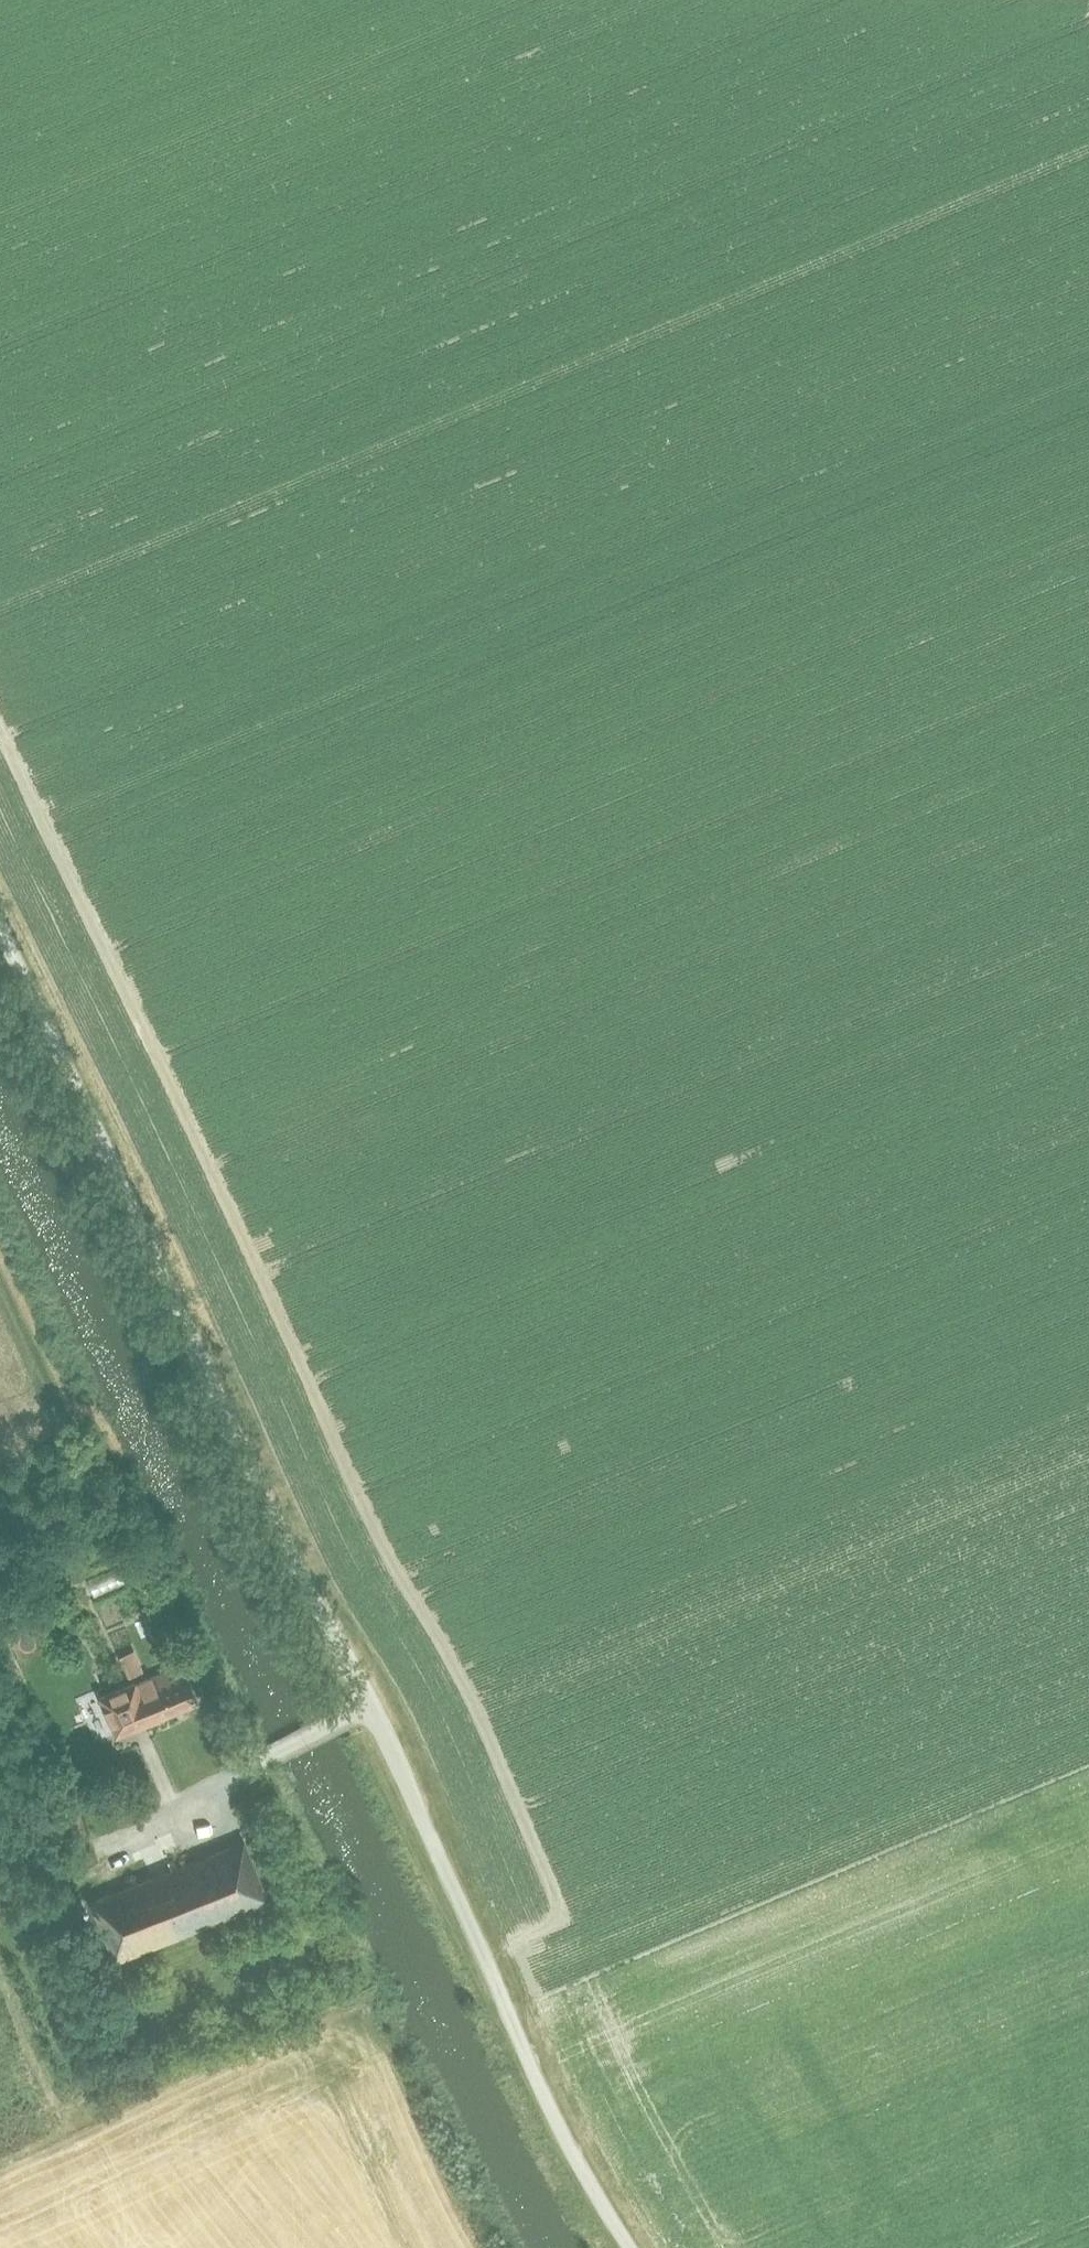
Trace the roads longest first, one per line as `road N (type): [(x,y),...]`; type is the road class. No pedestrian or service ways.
road 1 (unclassified): [(629,2247),(550,2112),(0,929)]

